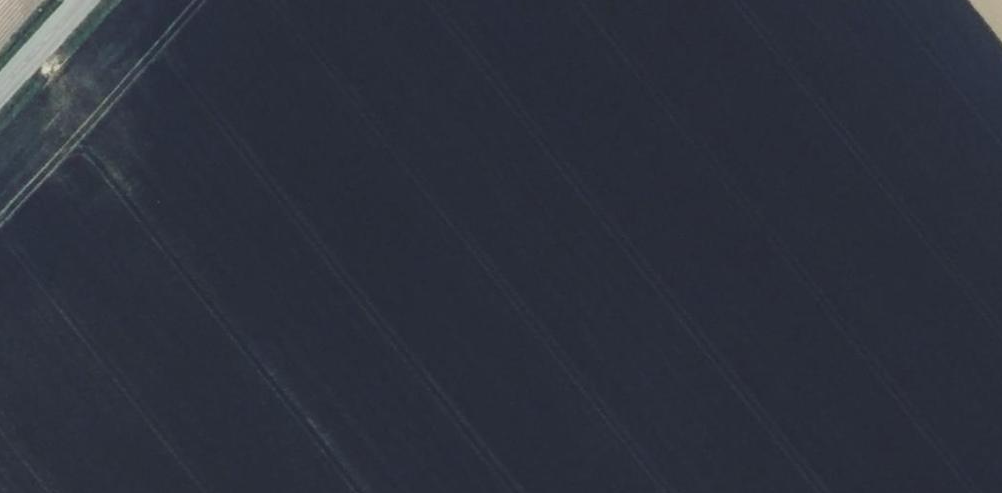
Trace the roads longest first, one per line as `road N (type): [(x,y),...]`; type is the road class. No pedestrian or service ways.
road 1 (unclassified): [(82,0),(0,90)]

